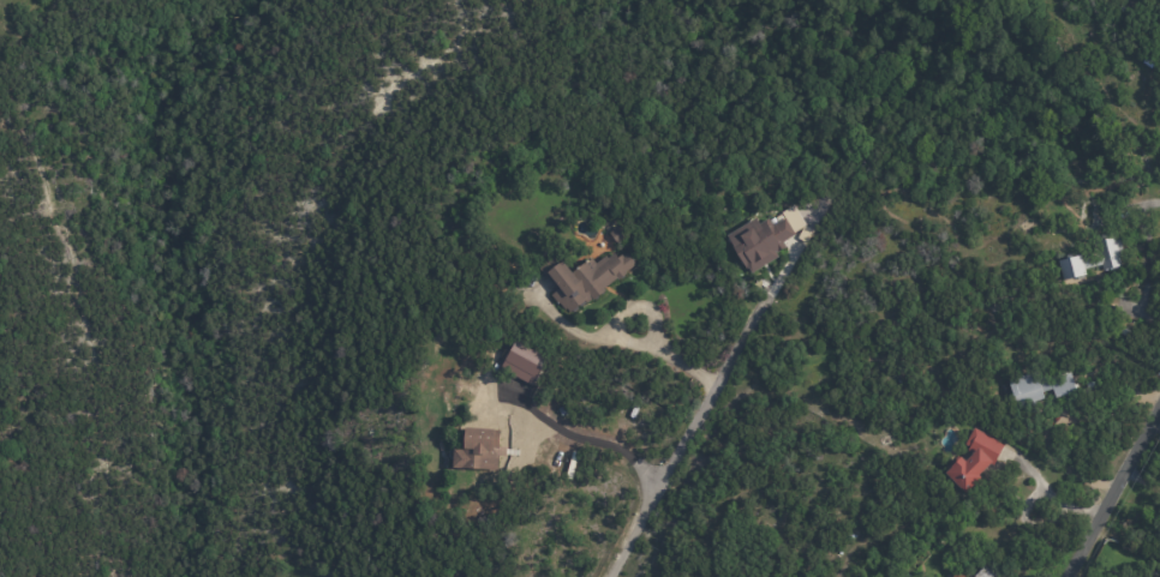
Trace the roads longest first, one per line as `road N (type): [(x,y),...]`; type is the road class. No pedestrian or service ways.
road 1 (residential): [(608,576),(761,300)]
road 2 (residential): [(1067,576),(1159,411)]

